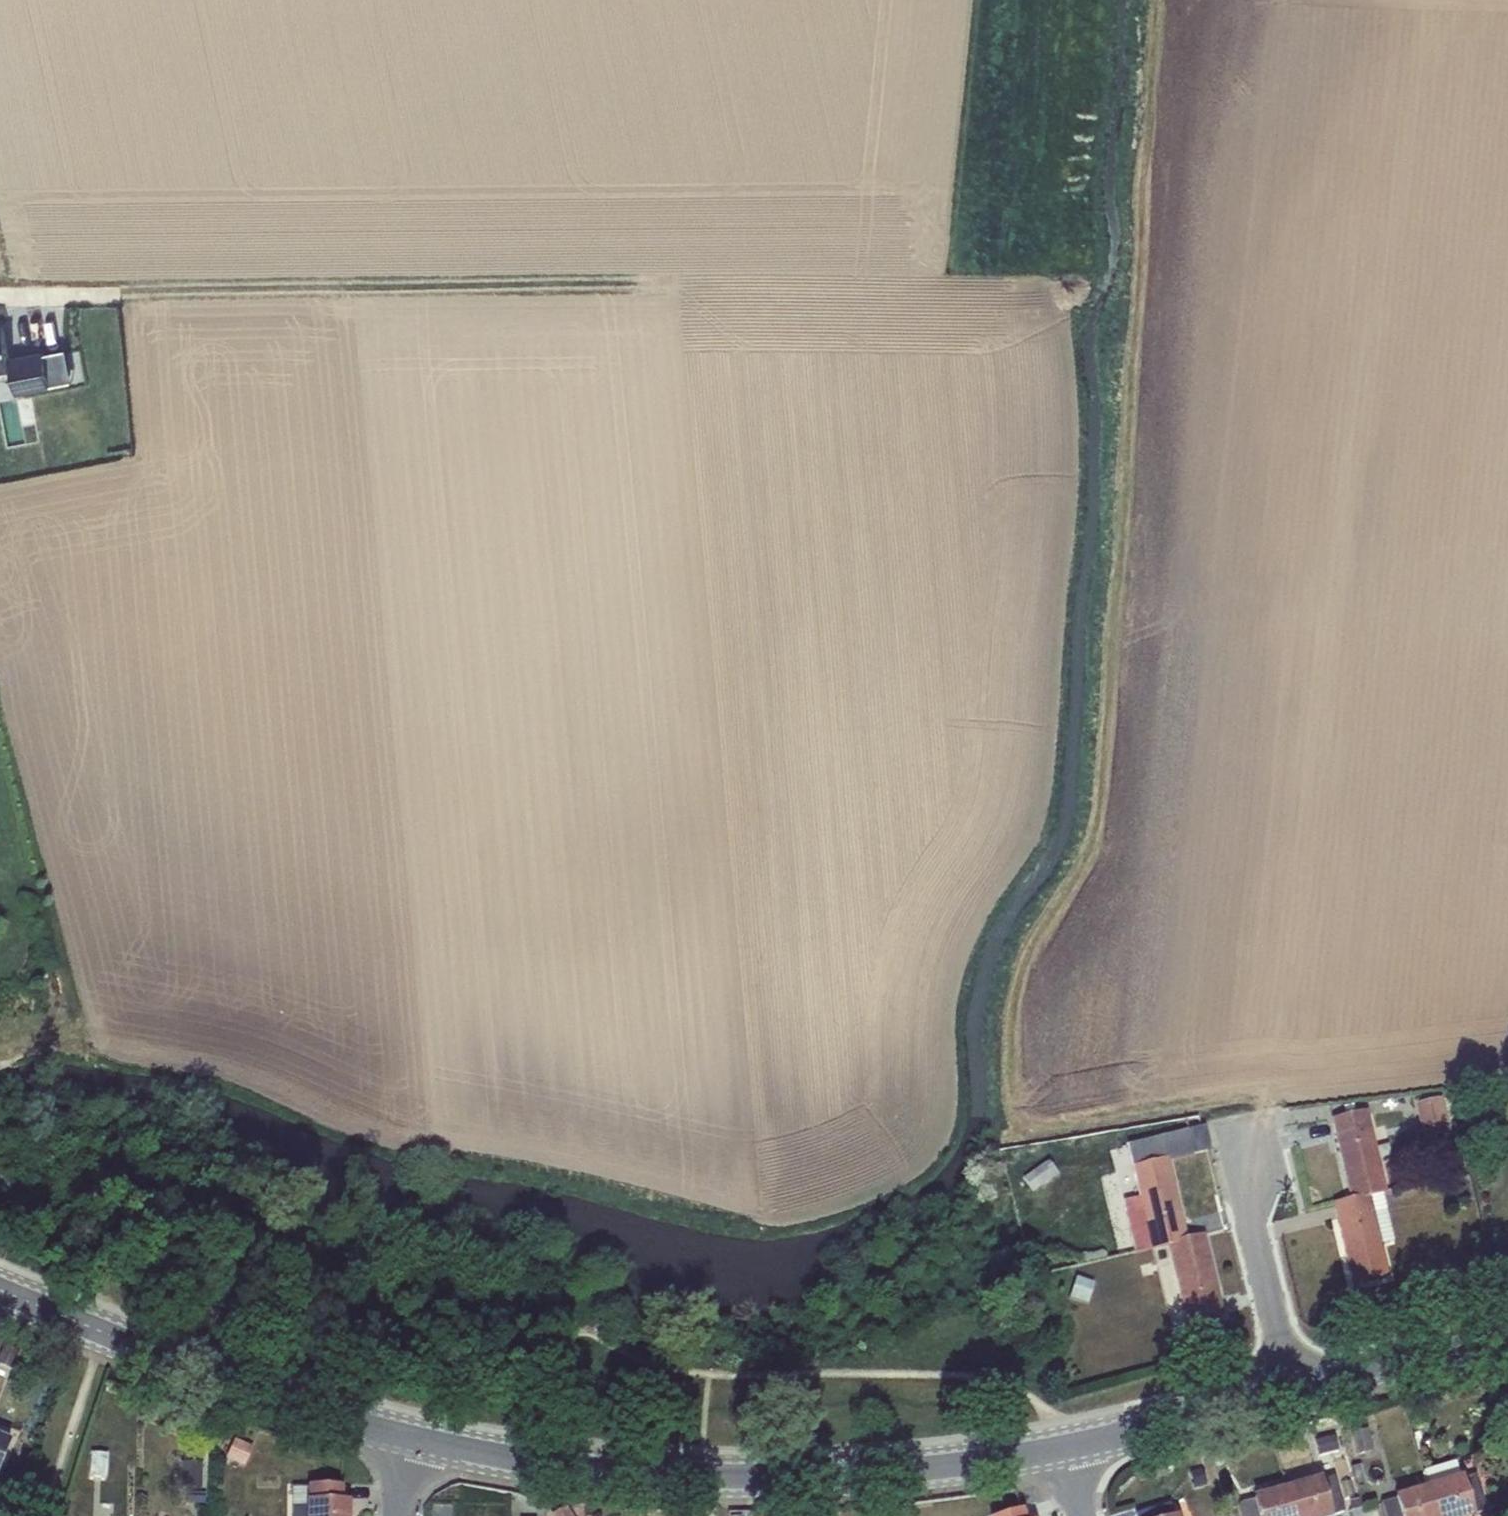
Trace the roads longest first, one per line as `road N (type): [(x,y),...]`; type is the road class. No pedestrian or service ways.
road 1 (track): [(670,284),(0,294)]
road 2 (residential): [(402,1437),(495,1460),(698,1480),(887,1473),(1061,1448)]
road 3 (residential): [(0,1281),(402,1437)]
road 4 (residential): [(1311,1392),(1253,1258),(1237,1140)]
road 5 (residential): [(1061,1448),(1311,1392)]
road 6 (residential): [(1311,1392),(1507,1338)]

